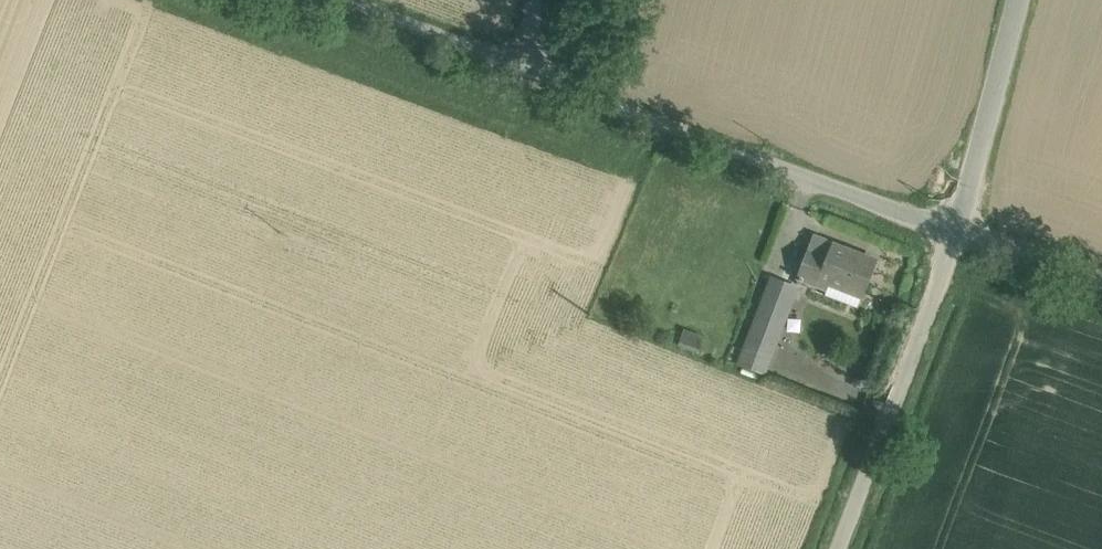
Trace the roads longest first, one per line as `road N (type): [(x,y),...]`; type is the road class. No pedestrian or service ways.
road 1 (unclassified): [(349,0),(958,232)]
road 2 (unclassified): [(958,232),(841,548)]
road 3 (unclassified): [(1018,0),(958,232)]
road 4 (unclassified): [(958,232),(1101,282)]

